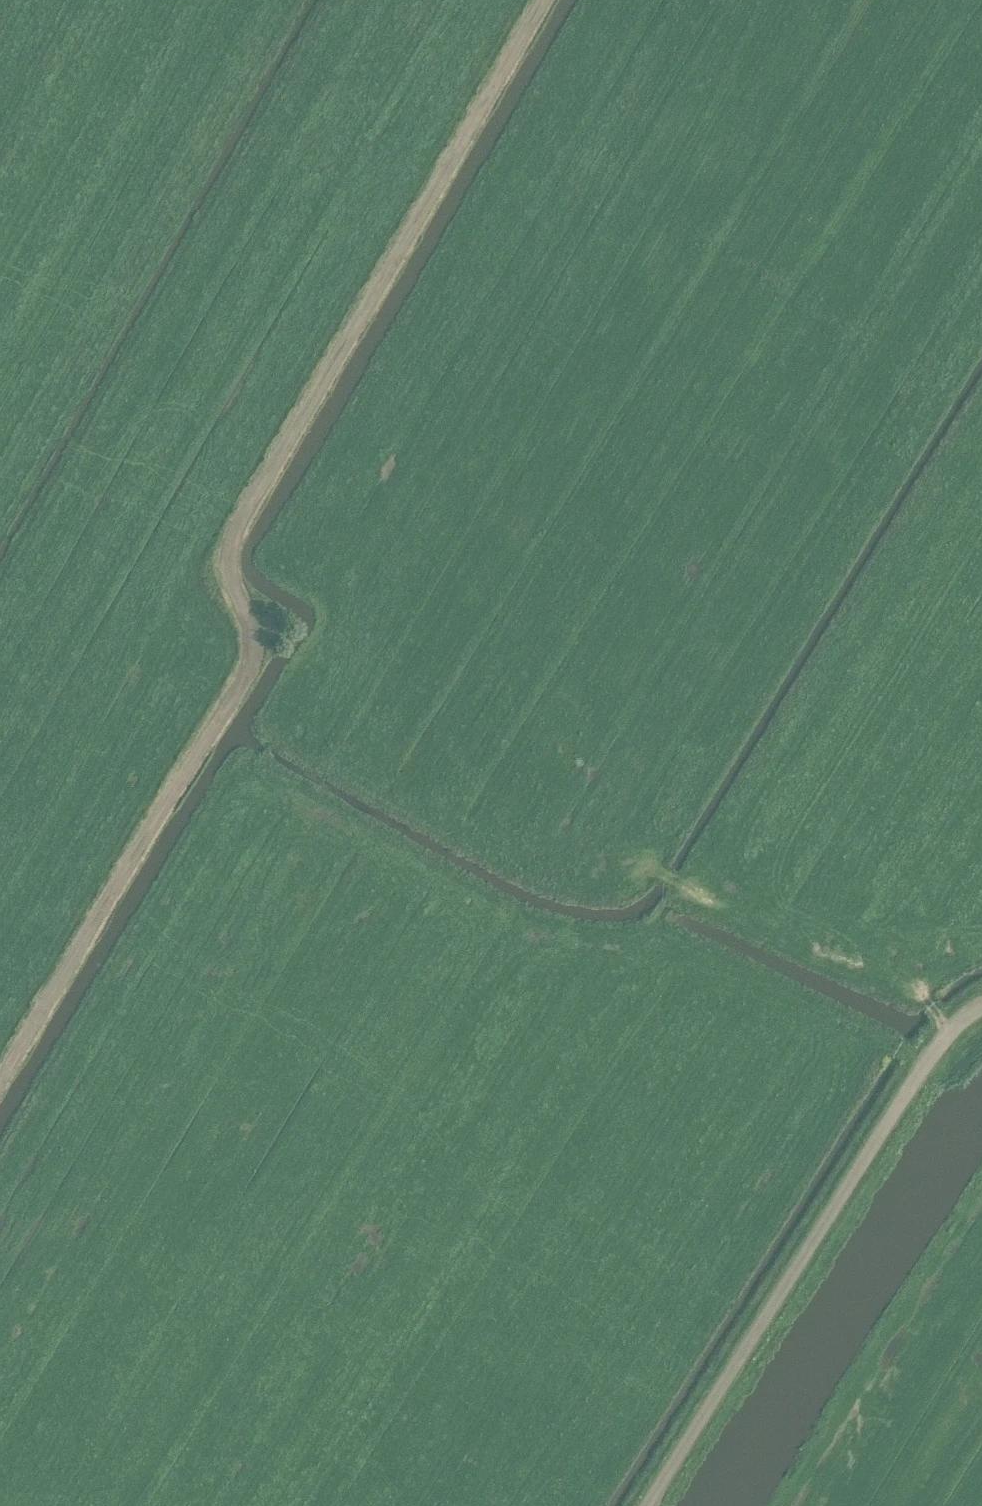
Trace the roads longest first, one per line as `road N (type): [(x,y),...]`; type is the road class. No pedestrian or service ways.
road 1 (track): [(0,1087),(244,680),(255,638),(230,575),(233,538),(545,0)]
road 2 (unclassified): [(644,1505),(944,1039),(981,1005)]

